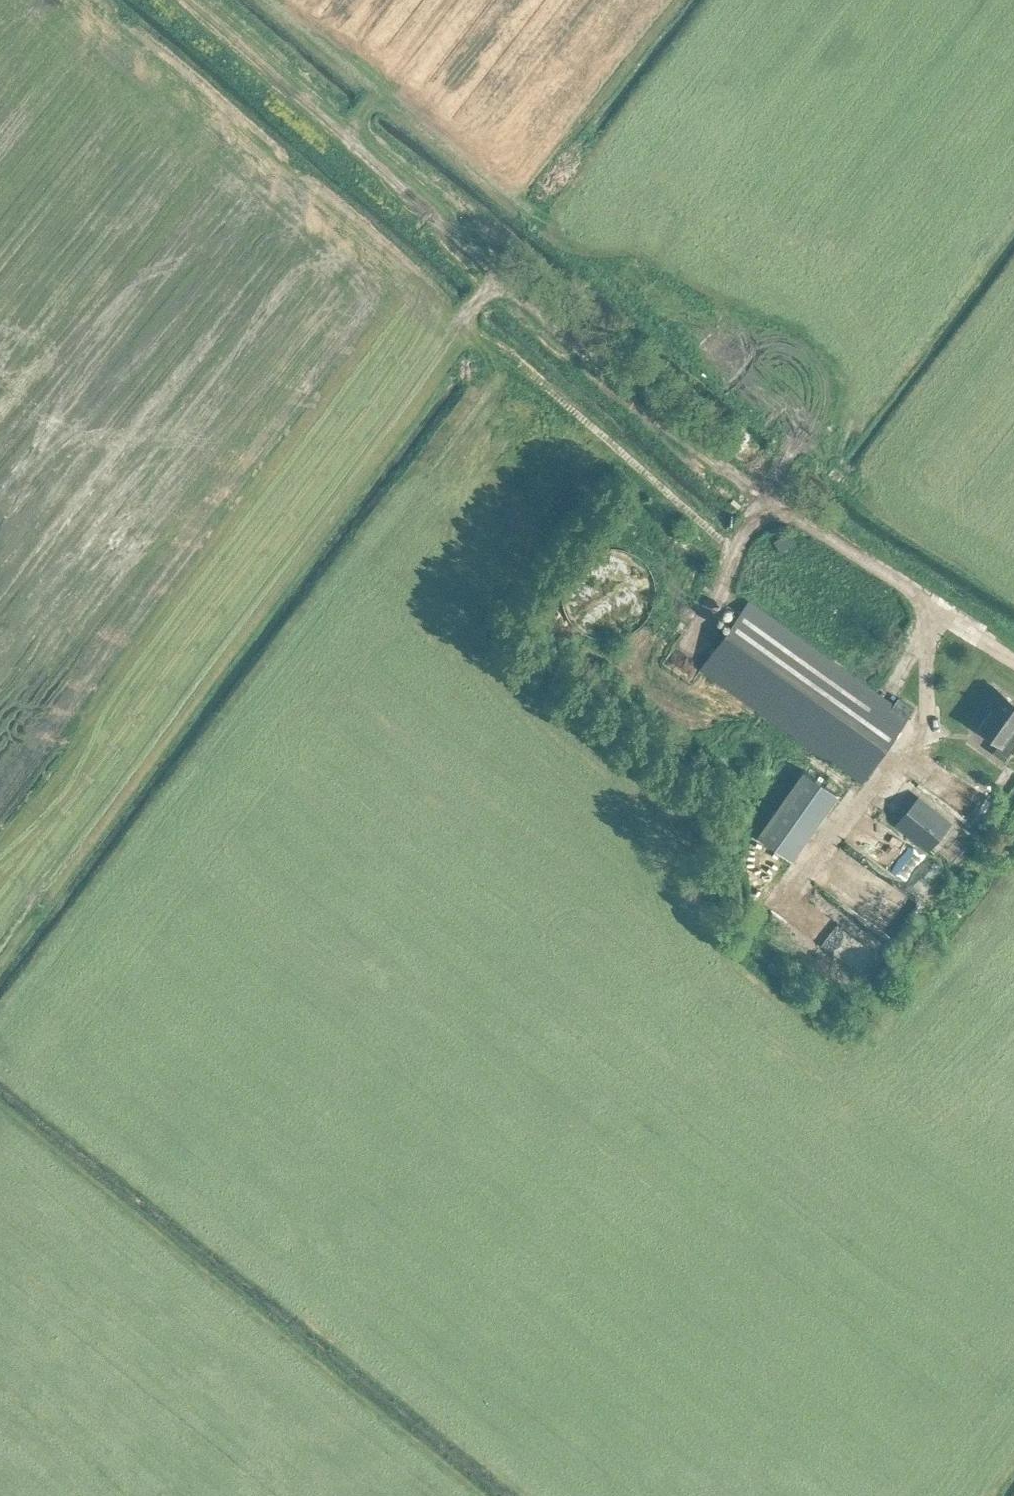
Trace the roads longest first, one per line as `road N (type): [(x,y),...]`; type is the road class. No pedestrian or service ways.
road 1 (track): [(172,0),(677,442),(776,506)]
road 2 (unclassified): [(1013,656),(776,506),(754,516),(733,549)]

